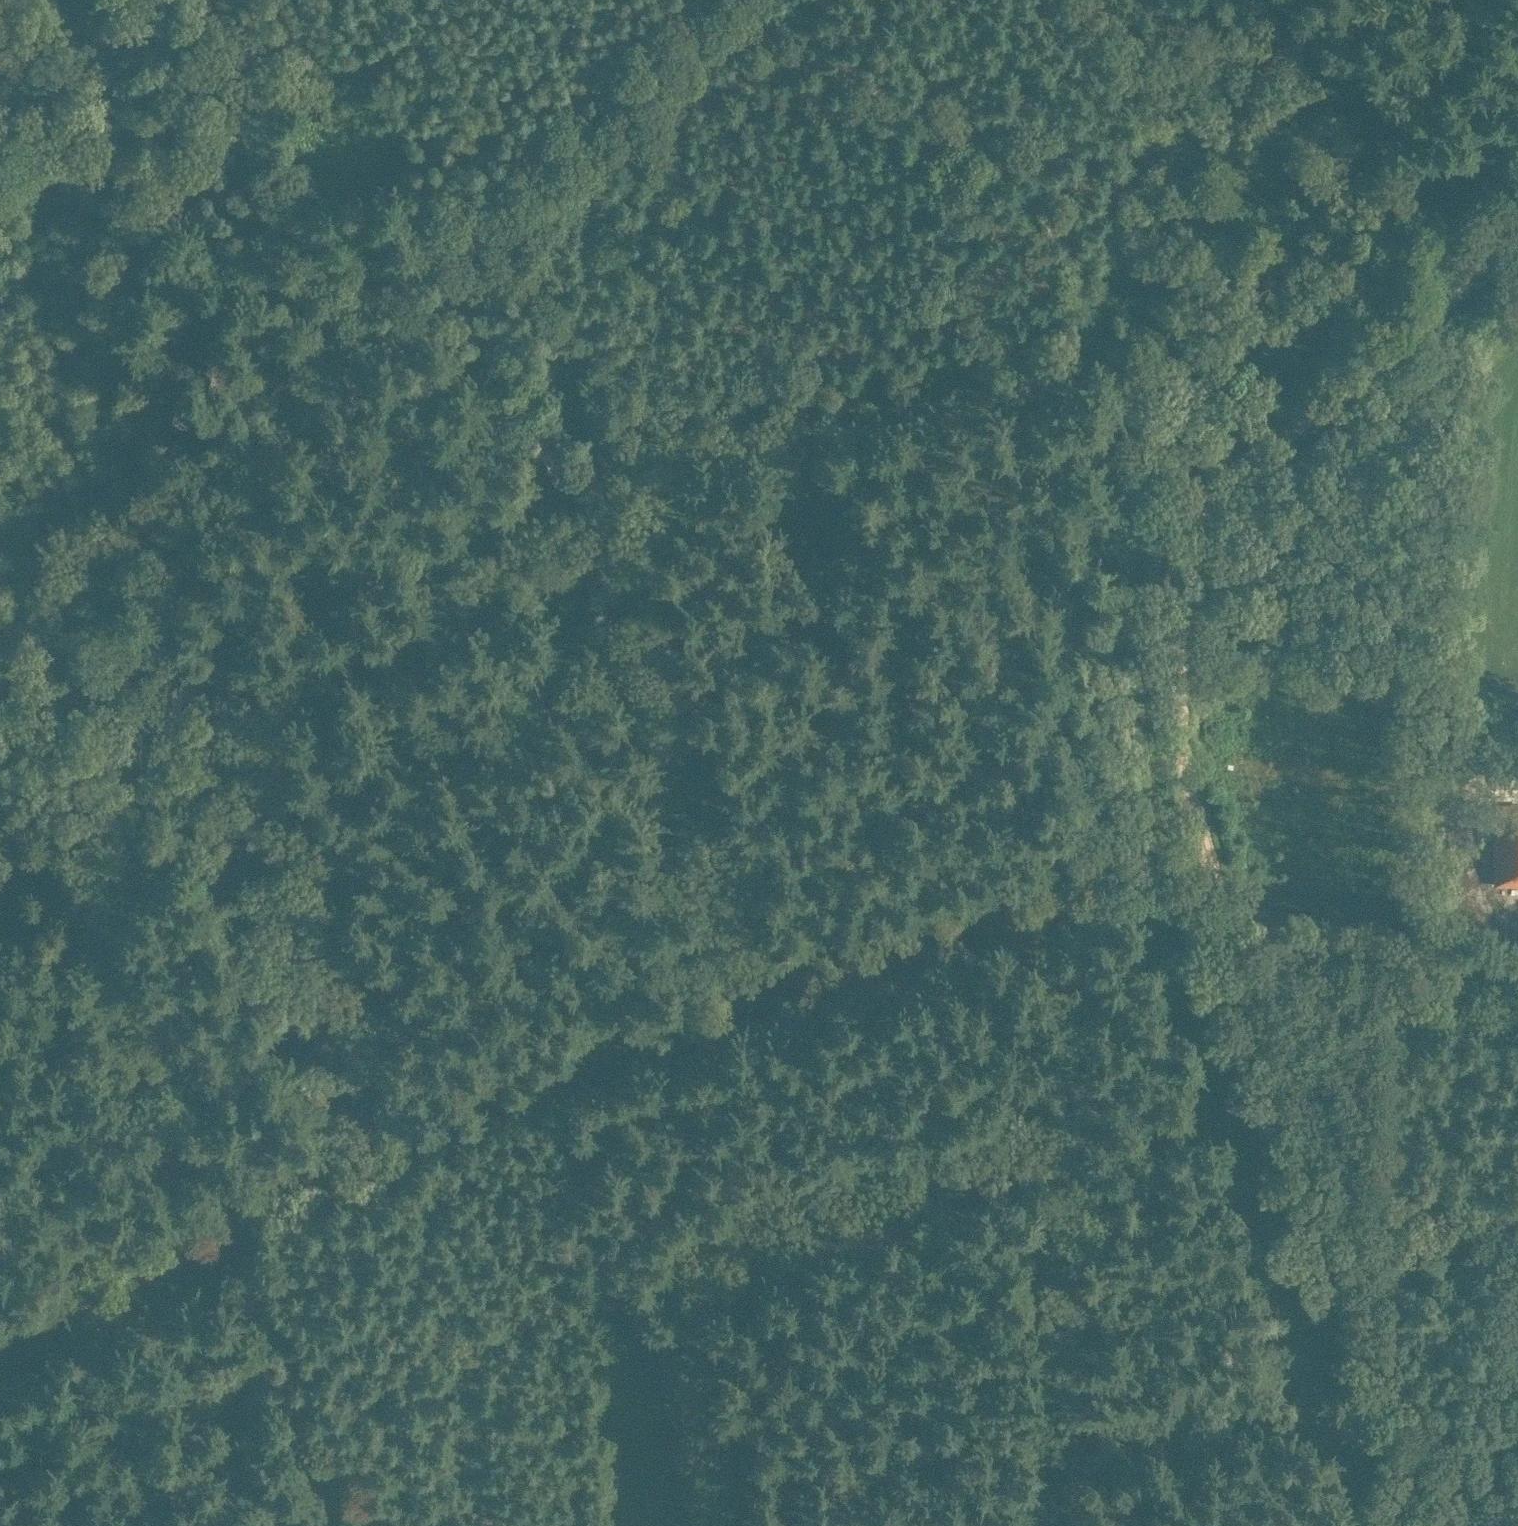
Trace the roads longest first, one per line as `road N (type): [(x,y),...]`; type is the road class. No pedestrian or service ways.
road 1 (track): [(1517,251),(1167,566),(1166,755),(1174,797),(1390,1437),(1434,1525)]
road 2 (track): [(1517,953),(1225,955)]

